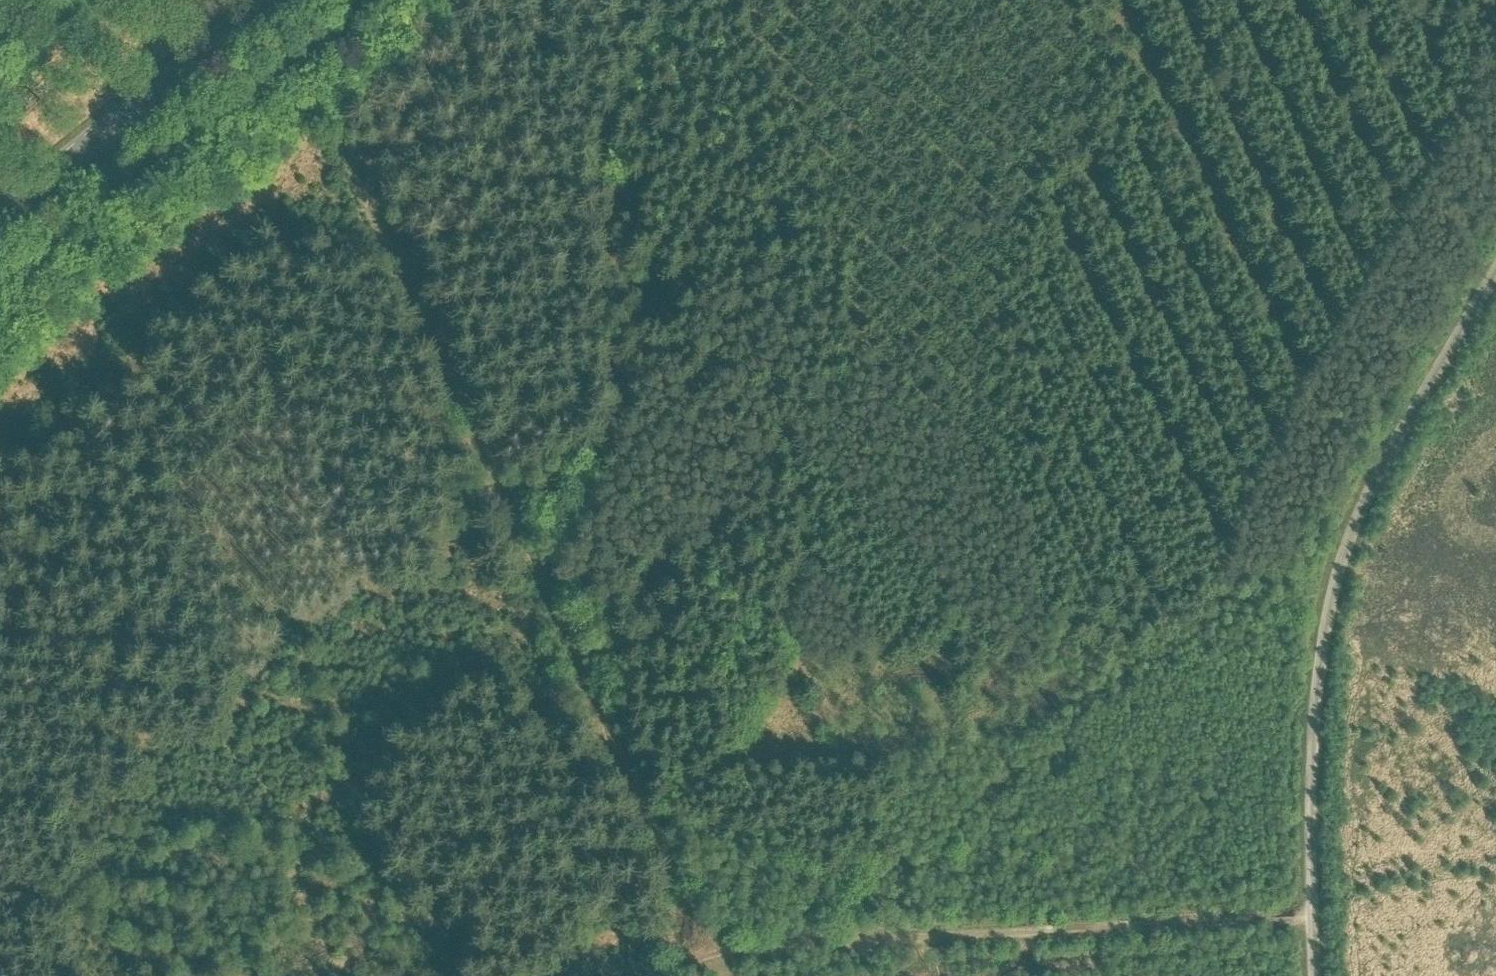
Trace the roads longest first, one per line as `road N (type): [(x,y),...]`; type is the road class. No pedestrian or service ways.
road 1 (track): [(728,975),(296,72)]
road 2 (unclassified): [(1316,975),(1313,731),(1339,567),(1365,499),(1495,274)]
road 3 (track): [(1311,919),(742,946),(715,953),(691,975)]
road 4 (track): [(0,314),(296,72)]
road 5 (primary): [(0,219),(270,0)]

